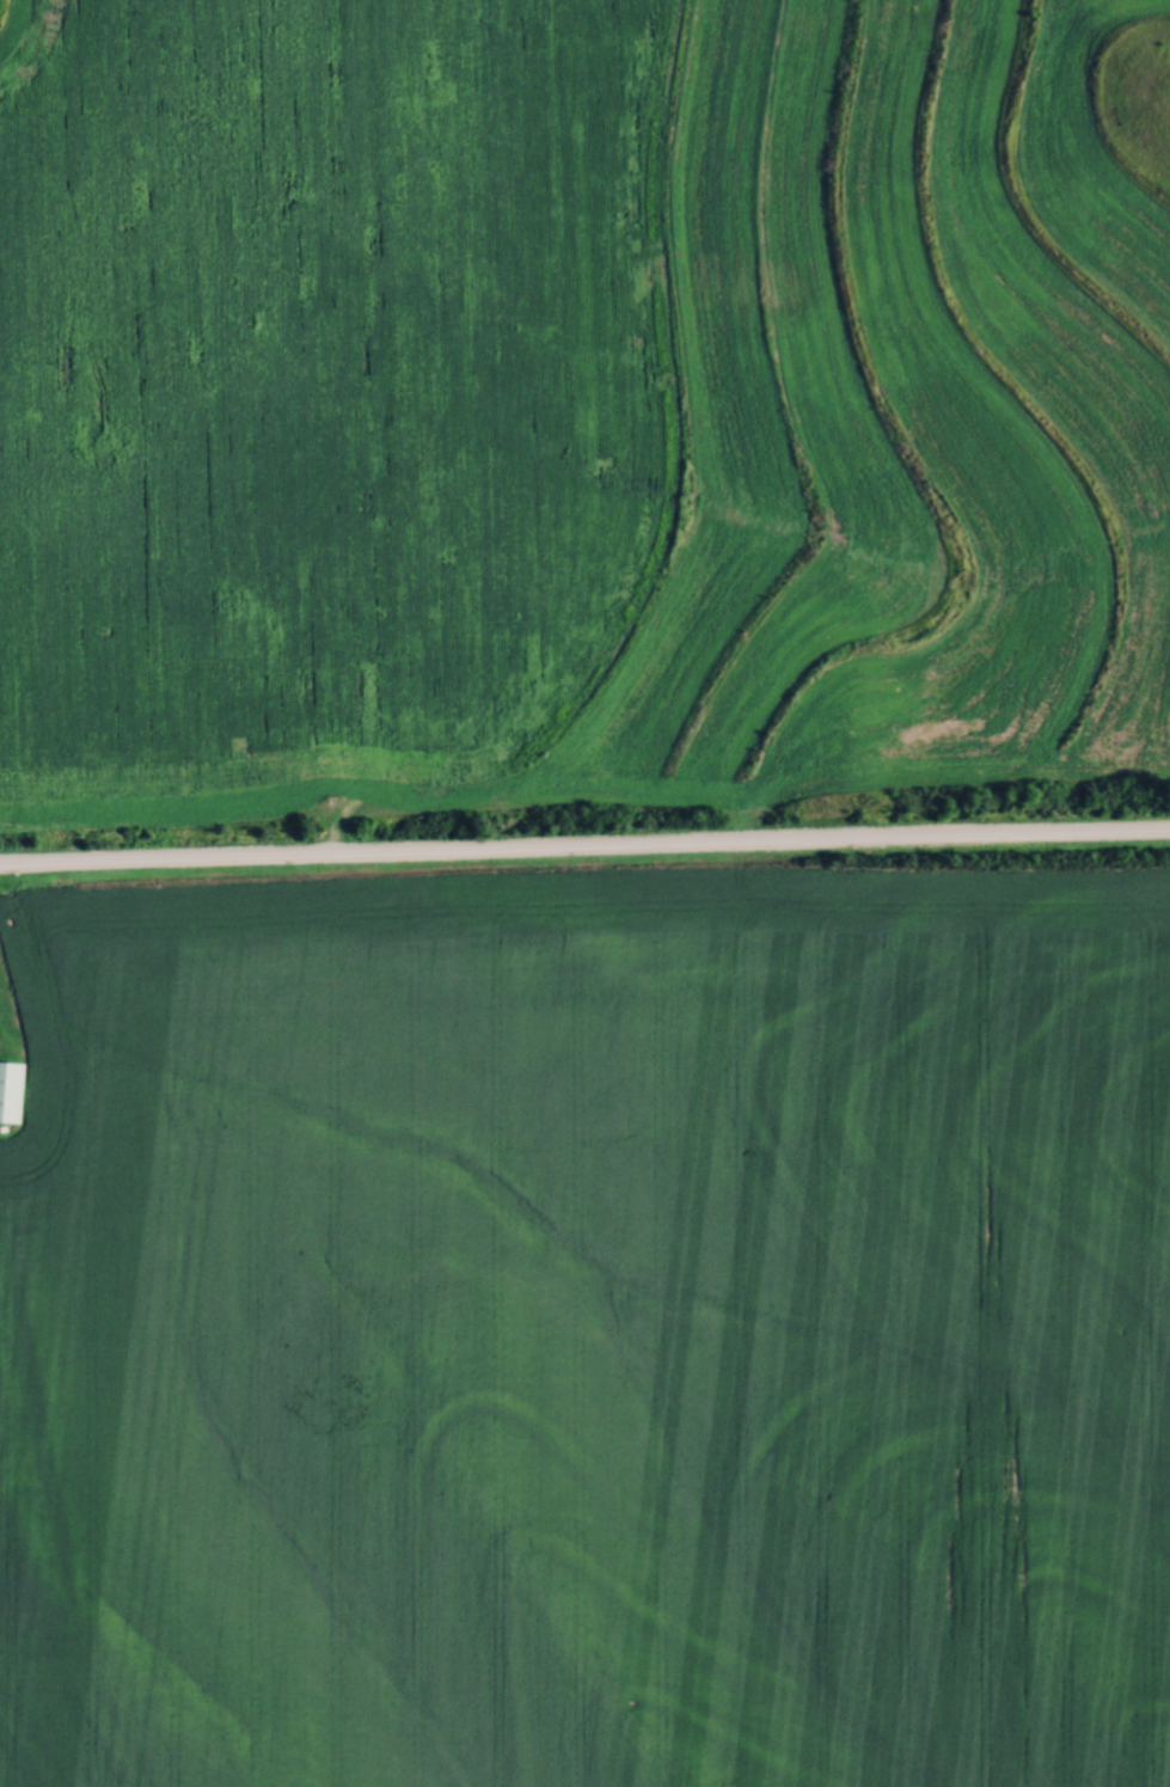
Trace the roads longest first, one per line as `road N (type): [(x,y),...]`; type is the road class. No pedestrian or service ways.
road 1 (tertiary): [(0,861),(1169,827)]

